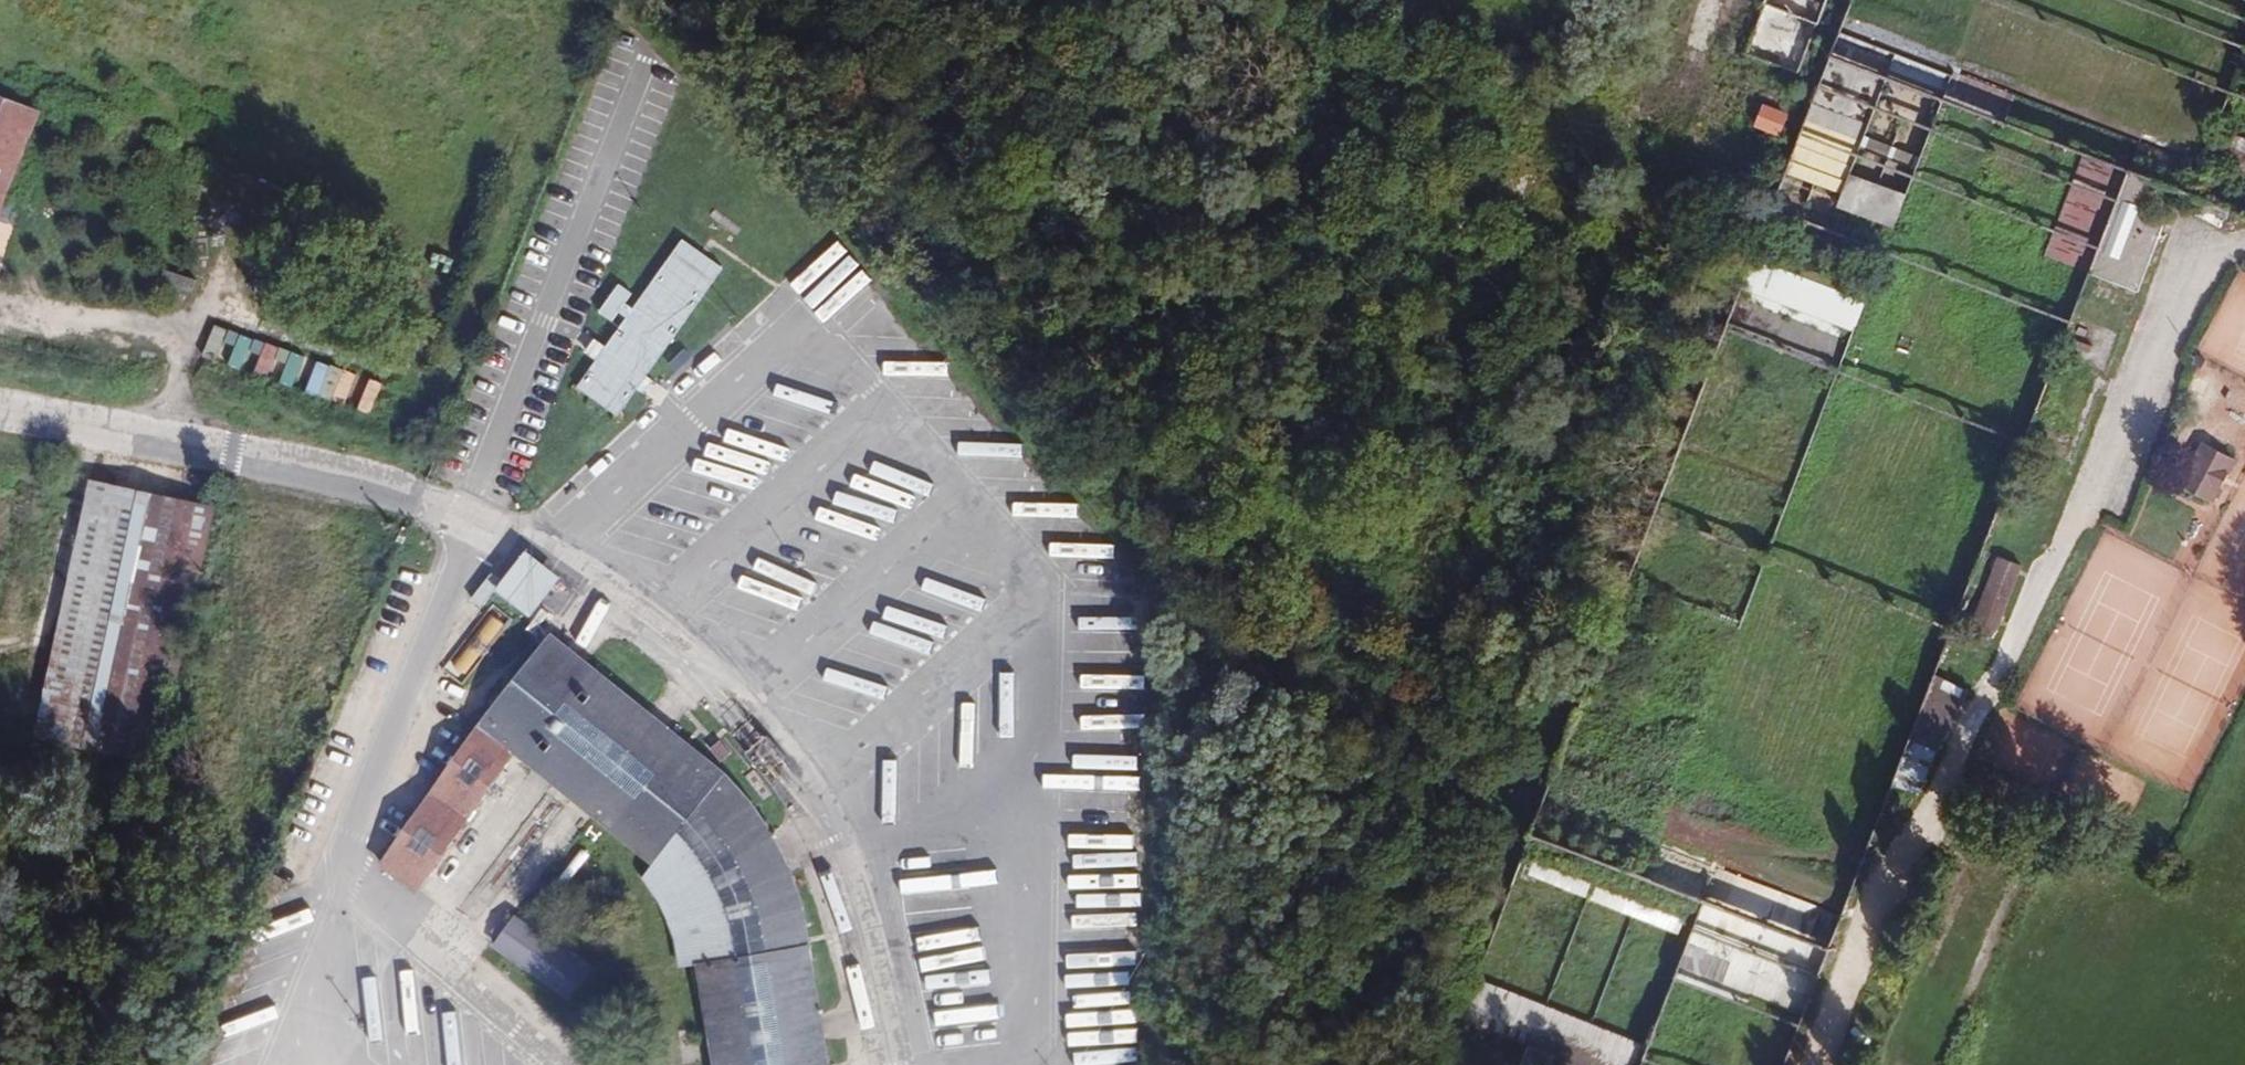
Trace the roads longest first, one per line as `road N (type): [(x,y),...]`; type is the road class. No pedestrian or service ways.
road 1 (unclassified): [(0,405),(402,487)]

